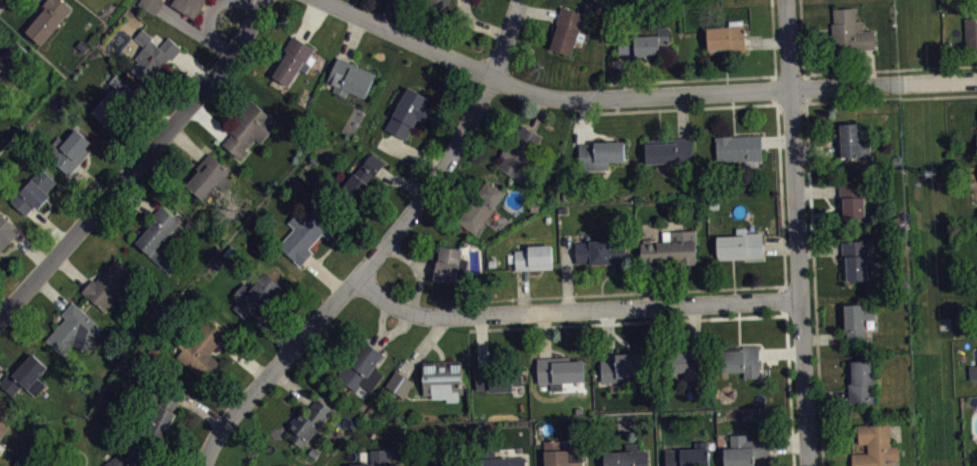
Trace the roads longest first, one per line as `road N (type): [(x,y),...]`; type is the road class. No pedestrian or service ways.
road 1 (residential): [(324,0),(491,76),(571,98),(976,80)]
road 2 (residential): [(204,465),(226,425),(440,173),(480,102),(517,0)]
road 3 (residential): [(810,465),(786,0)]
road 4 (residential): [(357,277),(390,304),(426,316),(801,298)]
road 5 (residential): [(0,318),(191,106),(265,0)]

